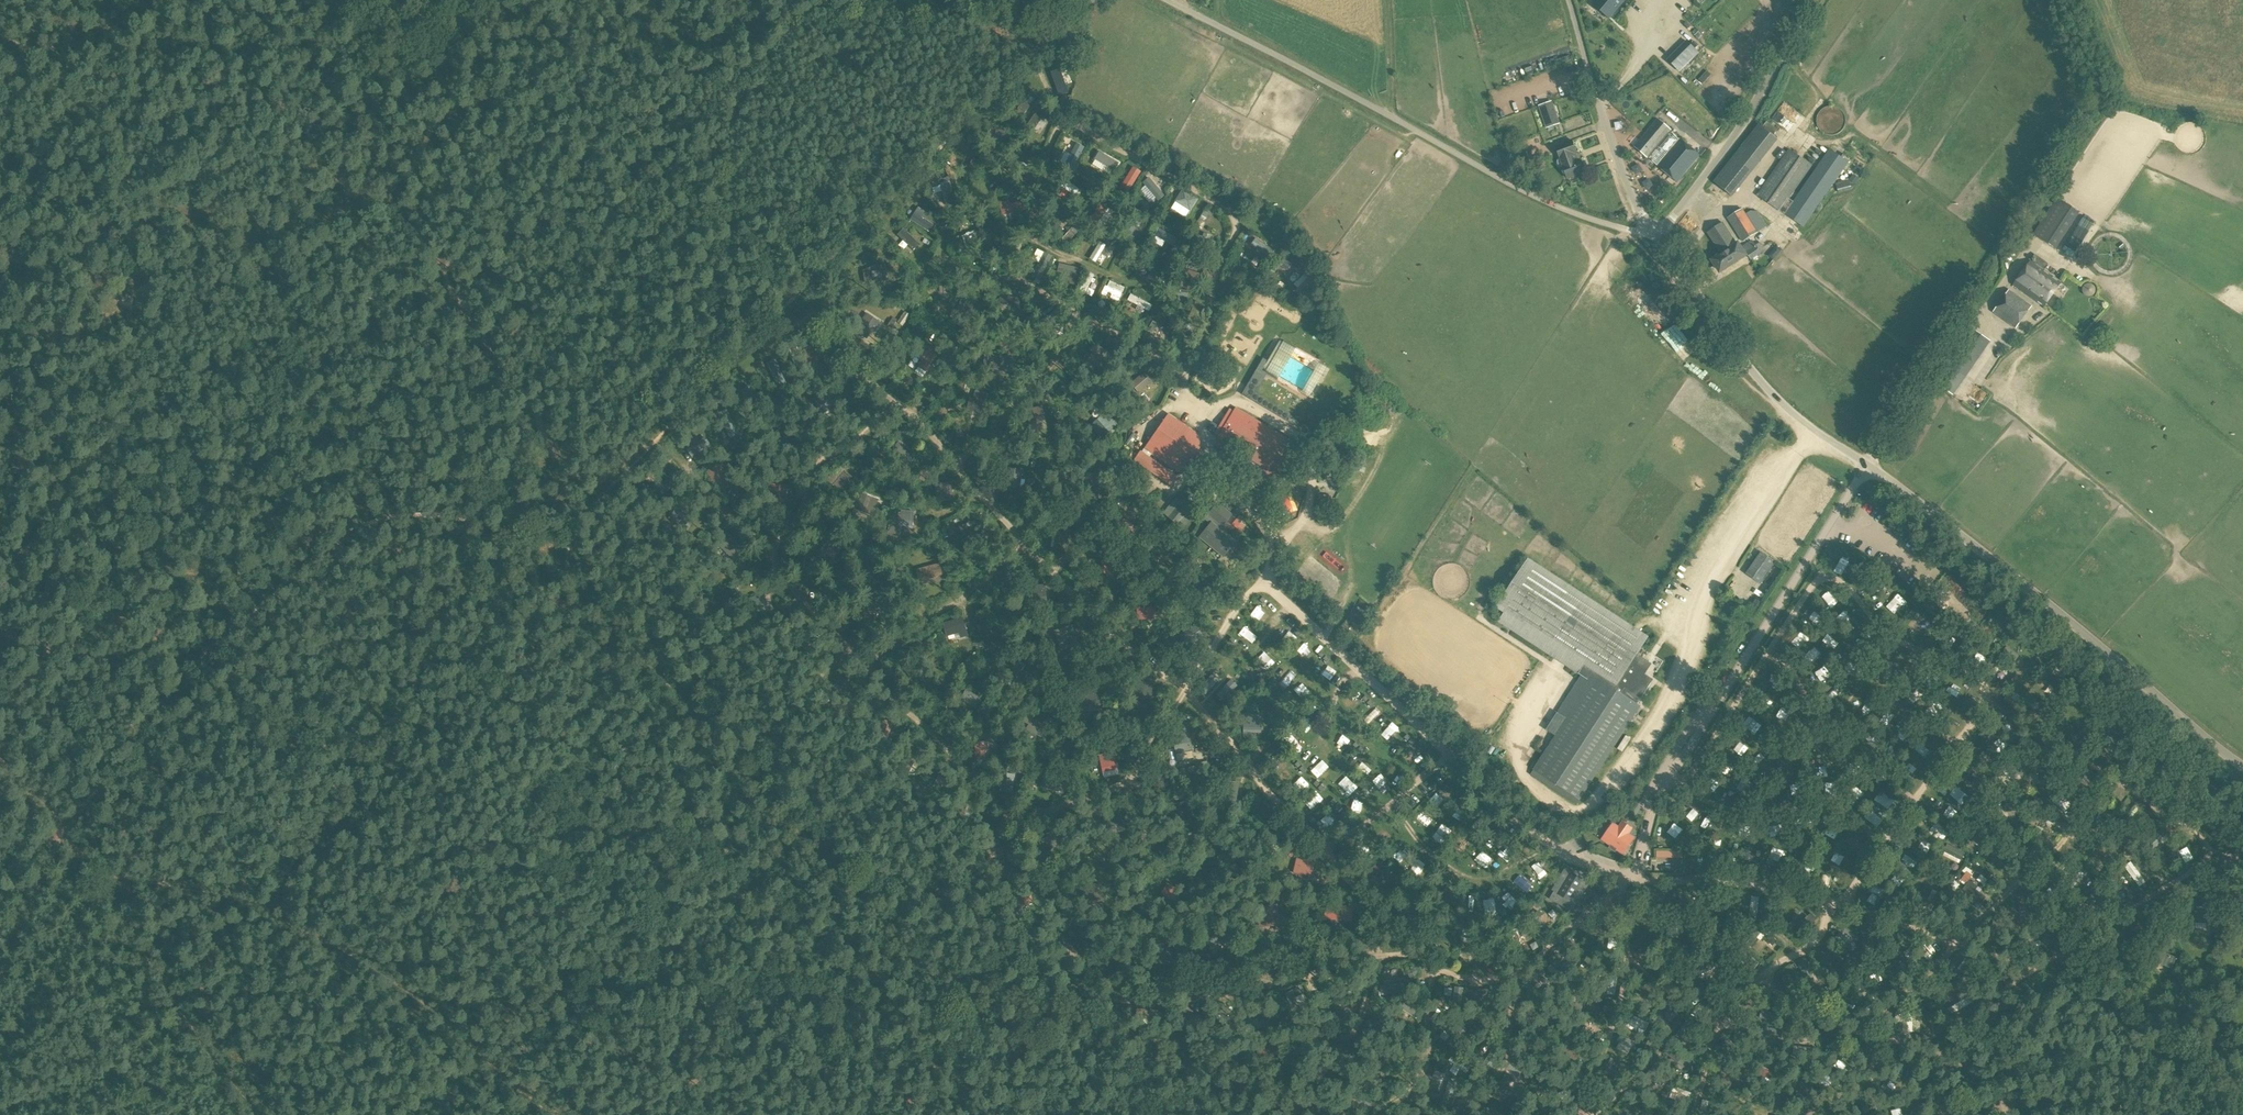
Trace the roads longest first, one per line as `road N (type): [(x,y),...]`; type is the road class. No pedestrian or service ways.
road 1 (track): [(1399,936),(1218,728),(1011,533),(960,463),(1089,321),(1184,382),(1206,422),(1225,500)]
road 2 (track): [(592,505),(569,482),(525,395),(398,204),(503,221),(629,200),(727,134),(761,0)]
road 3 (track): [(1633,875),(1786,890),(1834,906),(1841,897),(1962,941),(2112,780),(2204,841),(2242,898)]
road 4 (track): [(1571,1114),(1610,1034),(1629,955),(1622,887),(1633,875),(1586,864),(1540,833),(1269,580)]
road 5 (track): [(1622,887),(1510,978),(1459,977),(1399,936),(1337,965),(1220,998),(1118,1001),(1080,983),(993,997)]
road 6 (track): [(960,463),(898,398),(816,464),(770,546),(781,578),(871,671),(1030,553)]
road 7 (track): [(1225,500),(1273,546),(1269,580),(1253,584),(1131,771),(1102,792),(1018,814),(1025,871),(1080,983)]
road 8 (track): [(592,505),(1041,43)]
road 9 (track): [(993,997),(926,962),(879,922),(545,550)]
road 10 (track): [(2112,780),(1989,694),(1909,805),(1782,673),(1847,580)]
road 11 (track): [(498,522),(392,517),(289,578),(182,675),(66,835)]
road 12 (track): [(1763,974),(1795,1003),(1858,1034),(1921,1040),(2201,864),(2242,853)]
road 13 (unclassified): [(1657,233),(1586,216),(1521,189),(1166,0)]
road 14 (track): [(105,877),(261,907),(431,1010),(494,1072),(420,1114)]
road 15 (unclassified): [(2242,765),(1868,464)]
road 16 (residential): [(1633,875),(1663,770),(1868,464)]
road 17 (track): [(1173,377),(1236,221),(1060,118),(1043,77),(1041,43)]
road 18 (track): [(494,1072),(558,984),(725,937),(800,833)]
road 19 (track): [(311,0),(294,48),(218,46),(141,13),(59,48),(19,47),(0,34)]
road 20 (track): [(258,1114),(174,1000),(105,877),(66,835)]
road 21 (unclassified): [(1868,464),(1786,407),(1657,233)]
road 22 (unclassified): [(1657,233),(1745,121),(1812,0)]
road 23 (track): [(1692,1114),(1709,1054),(1744,991),(1813,941),(1834,906)]
road 24 (track): [(1089,321),(1024,282),(1011,264),(1032,222),(1060,118)]
road 25 (unclassified): [(1657,233),(1620,163),(1569,0)]
road 26 (track): [(1342,1114),(1217,1062),(1109,1028)]
road 27 (track): [(1011,533),(1082,462),(1171,490),(1213,462)]
road 28 (track): [(1273,546),(1306,519),(1309,453),(1298,437),(1240,403),(1202,416)]
road 29 (track): [(1863,867),(1789,813),(1722,803),(1677,777),(1660,779)]
road 30 (track): [(1018,814),(1000,808),(871,671)]
road 31 (track): [(1685,782),(1769,657),(1806,638)]
road 32 (track): [(398,204),(382,158),(294,48)]
road 33 (track): [(1847,580),(1989,694)]
road 34 (track): [(1434,967),(1417,1079),(1376,1114)]
road 35 (track): [(1321,847),(1392,803),(1448,751)]
road 36 (track): [(770,546),(652,444)]
road 37 (track): [(898,398),(786,305)]
road 38 (track): [(1155,295),(1027,236)]
road 39 (track): [(1962,941),(1858,1034)]
road 40 (track): [(913,0),(1013,19),(1041,43)]
road 41 (track): [(66,835),(25,922),(0,947)]
road 42 (track): [(1629,955),(1662,984),(1744,991)]

